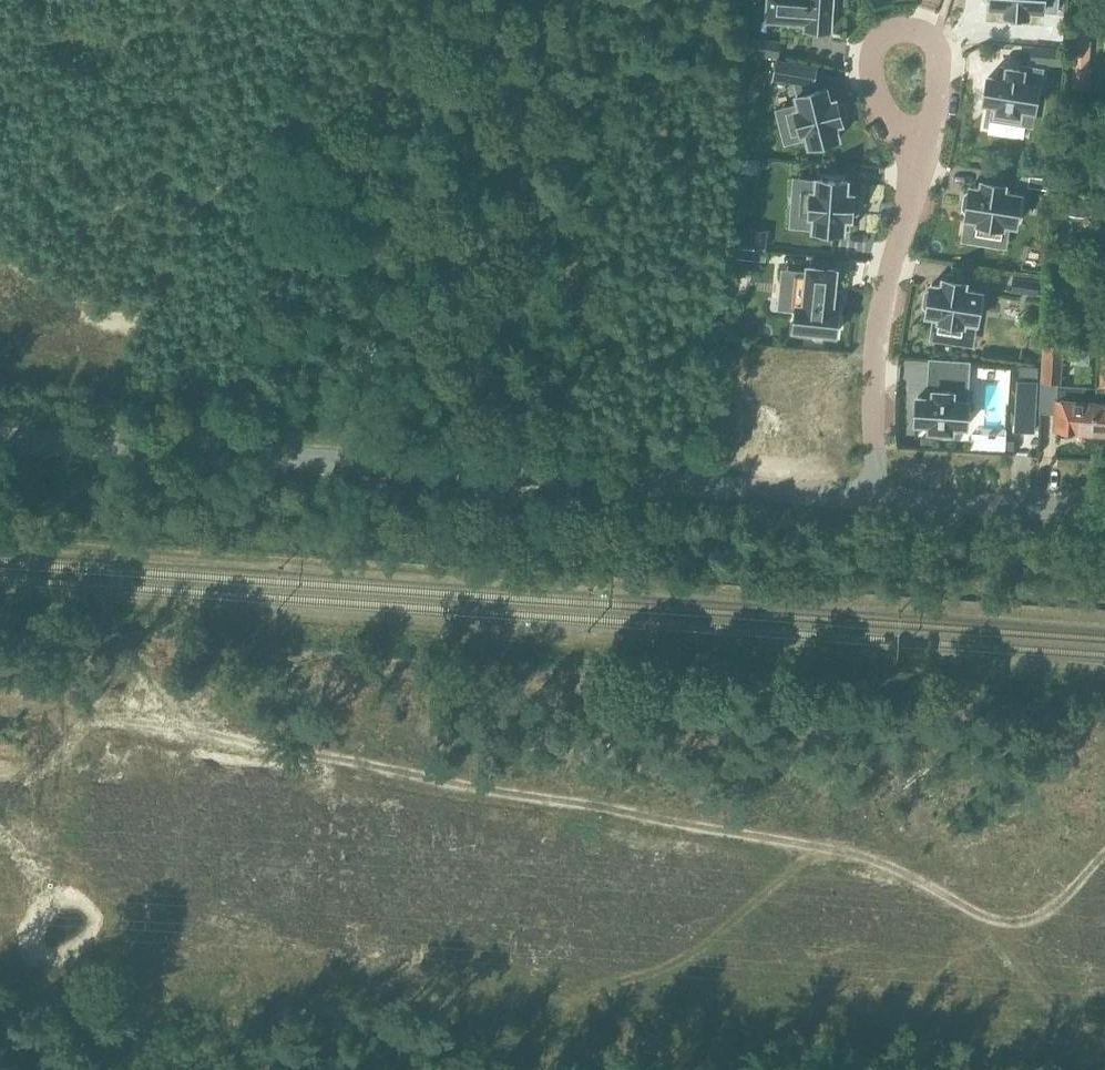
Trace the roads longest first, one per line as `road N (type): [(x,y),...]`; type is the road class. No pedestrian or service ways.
road 1 (unclassified): [(871,498),(0,437)]
road 2 (residential): [(871,498),(880,320),(915,175)]
road 3 (residential): [(915,175),(941,61),(924,31),(887,30),(870,56),(895,129)]
road 4 (unclassified): [(1104,503),(871,498)]

